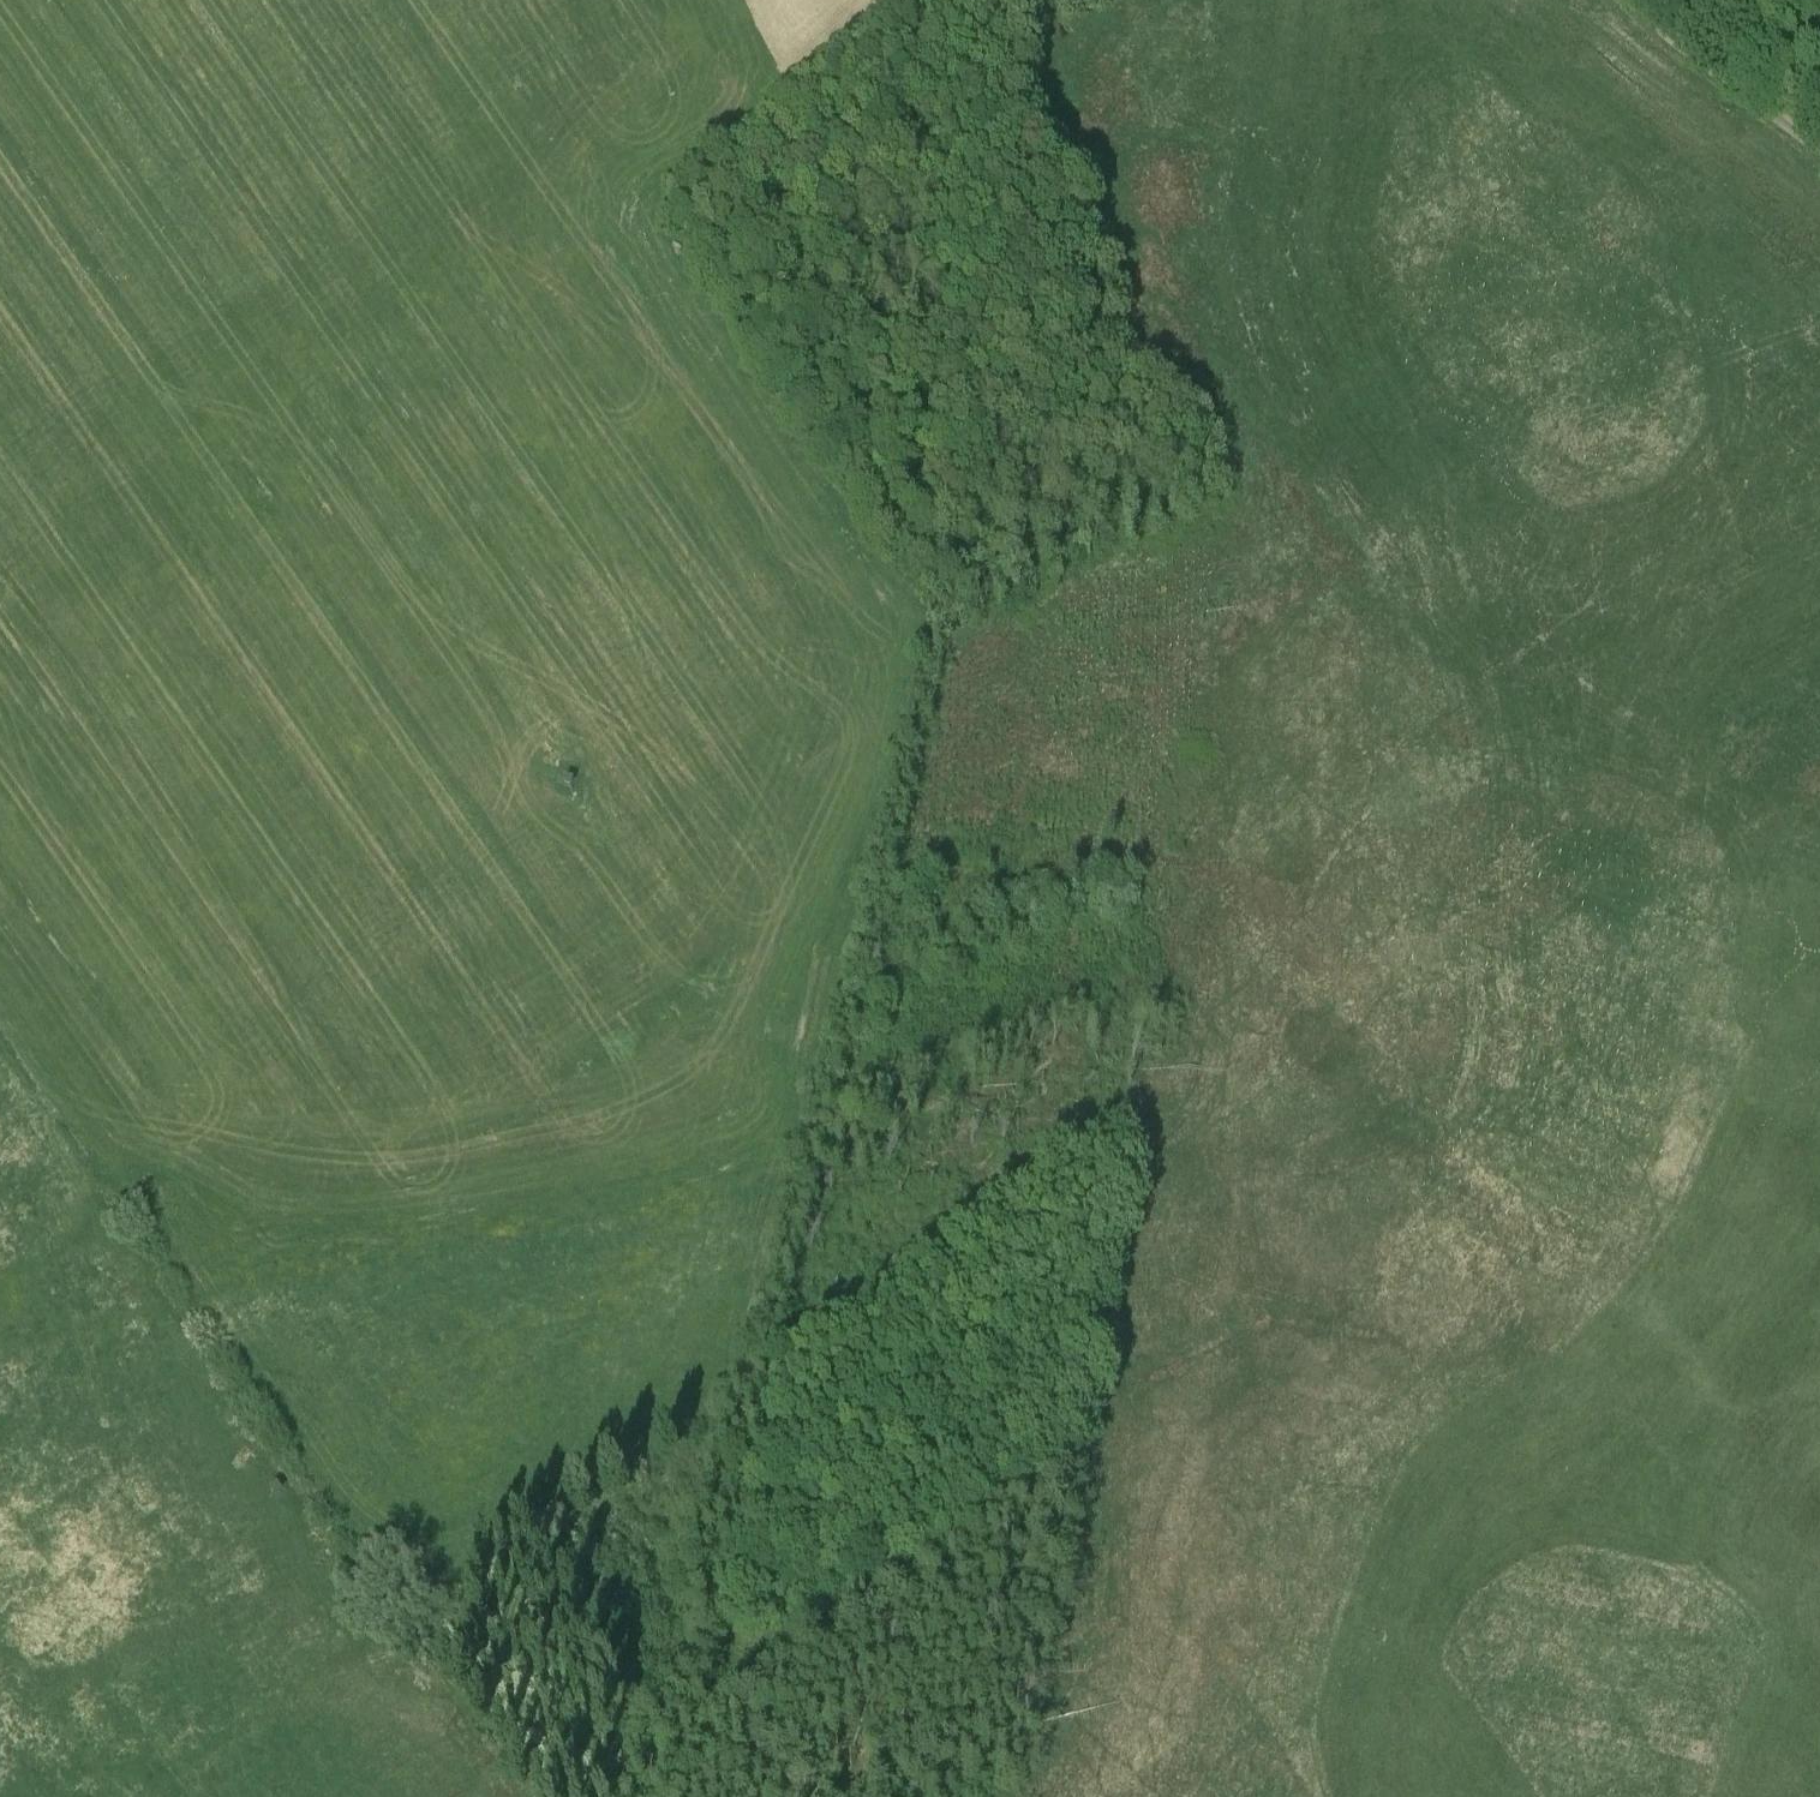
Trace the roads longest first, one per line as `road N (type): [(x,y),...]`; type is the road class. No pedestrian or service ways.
road 1 (track): [(0,1036),(296,1504)]
road 2 (track): [(1655,0),(1819,138)]

